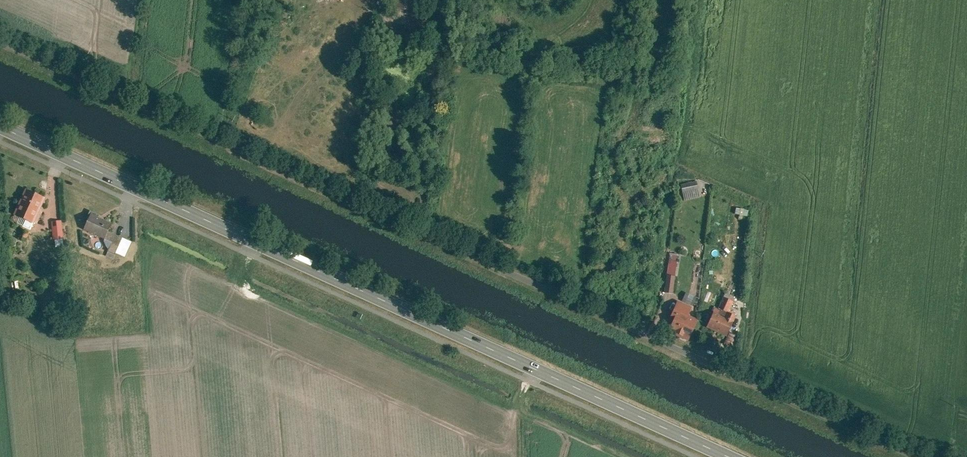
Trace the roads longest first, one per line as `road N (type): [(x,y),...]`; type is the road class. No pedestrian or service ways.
road 1 (unclassified): [(0,31),(933,456)]
road 2 (primary): [(0,127),(727,456)]

